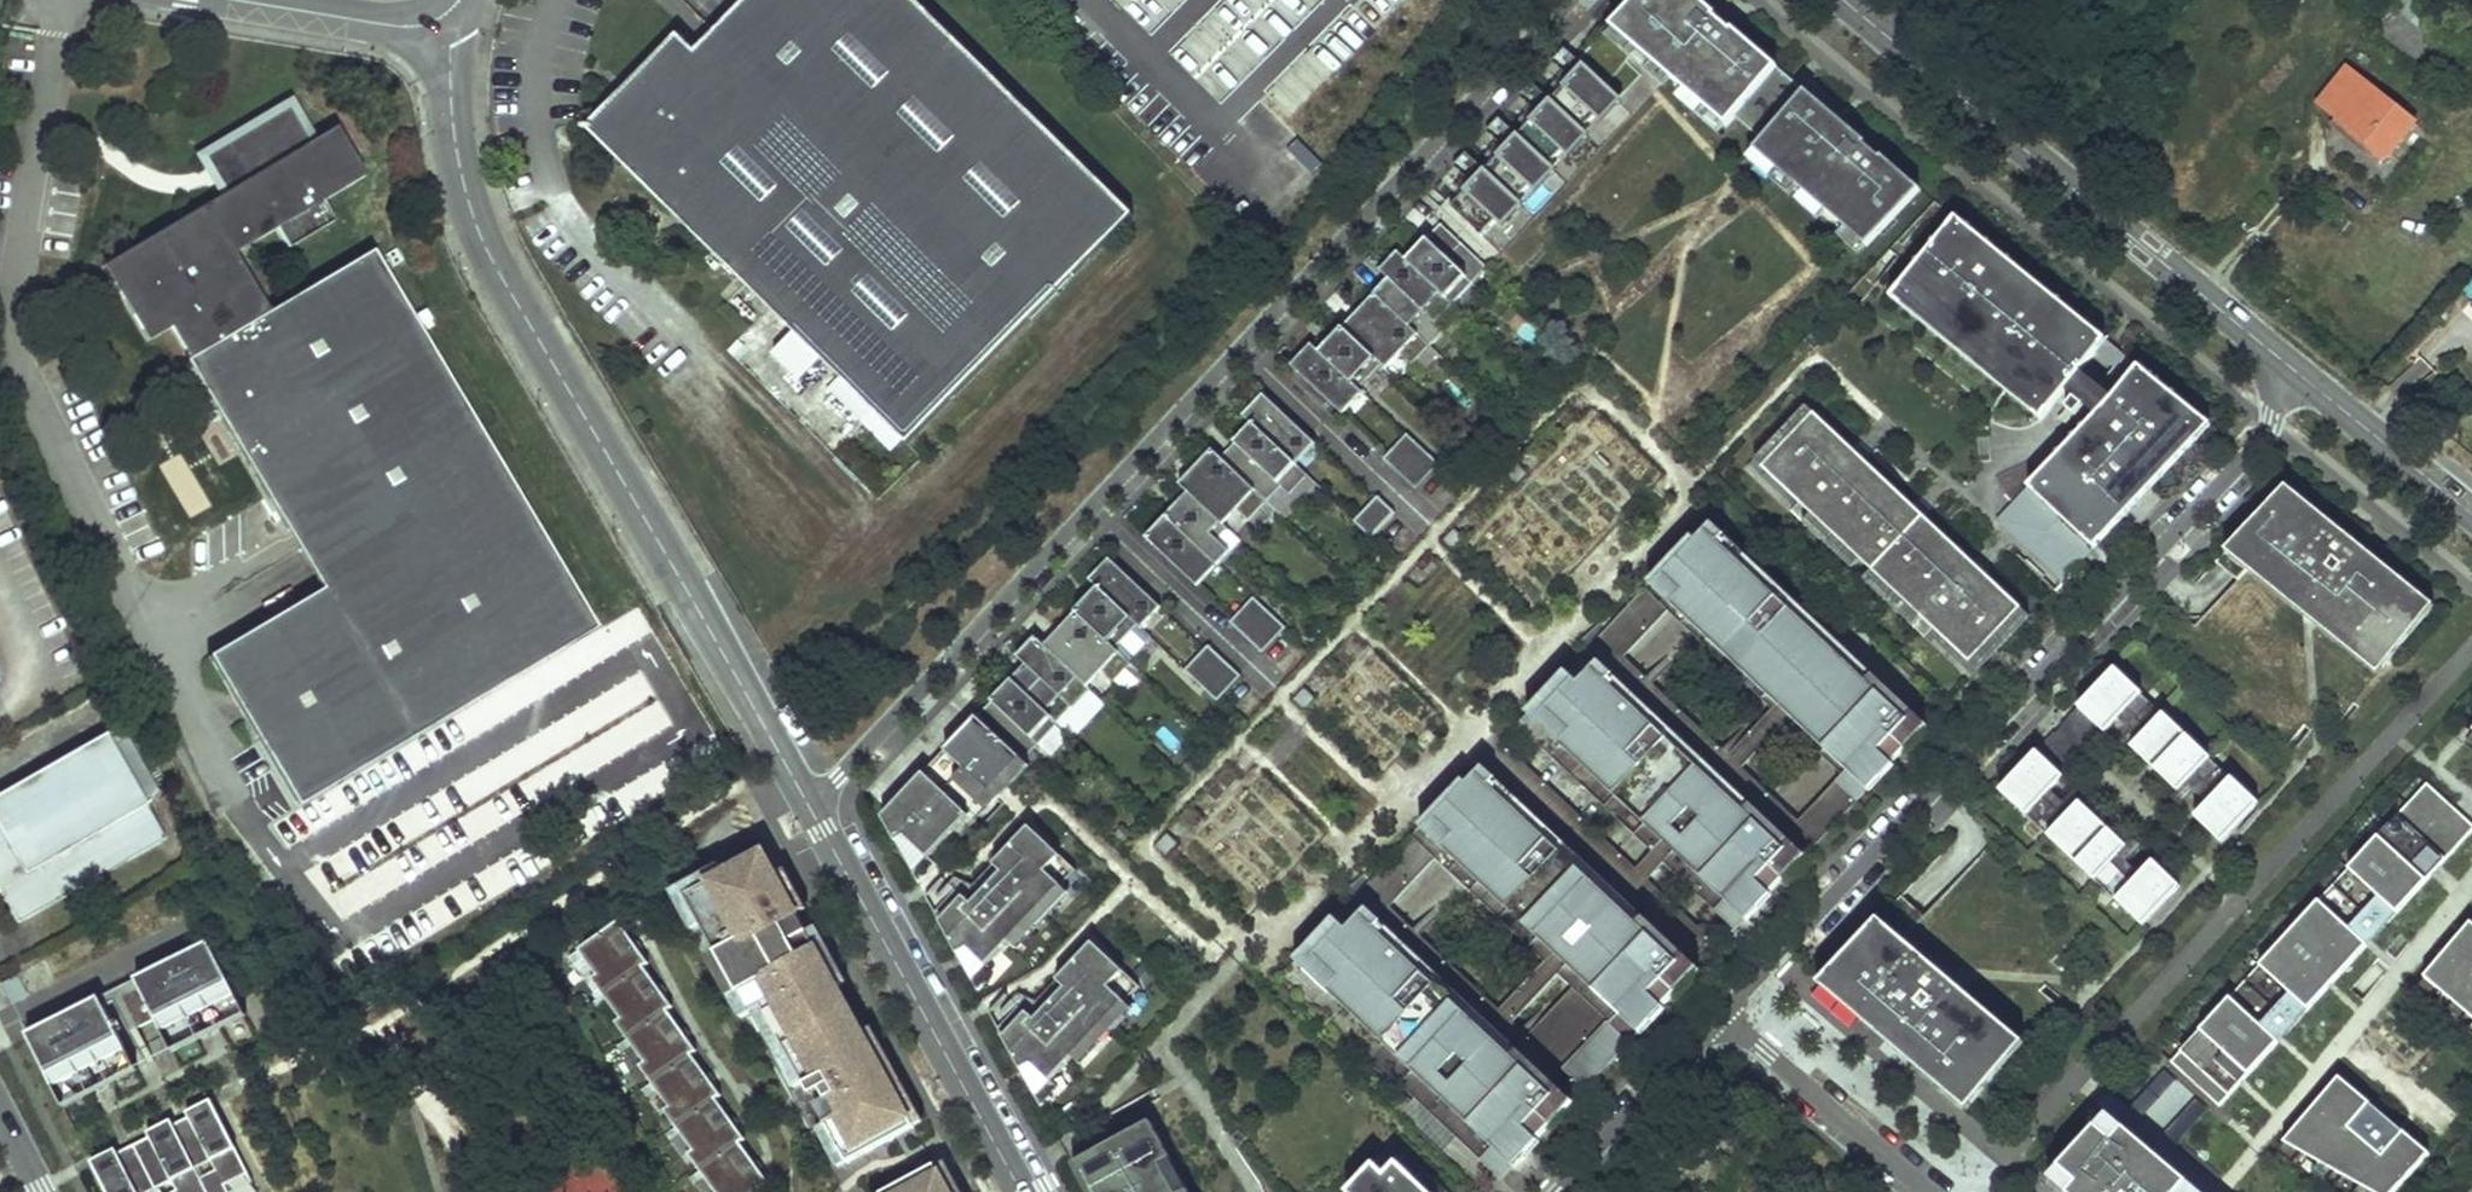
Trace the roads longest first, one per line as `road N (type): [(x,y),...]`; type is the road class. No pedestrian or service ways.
road 1 (residential): [(810,808),(1571,0)]
road 2 (residential): [(810,808),(492,259),(462,177),(451,48),(439,20)]
road 3 (residential): [(2278,357),(2263,440),(1725,1015)]
road 4 (secondary): [(1843,0),(2278,357)]
road 5 (residential): [(1021,1191),(810,808)]
road 6 (residential): [(1933,1191),(1725,1015)]
road 7 (secondary): [(2278,357),(2471,514)]
road 8 (residential): [(1725,1015),(1558,1191)]
road 9 (track): [(713,356),(870,508)]
road 10 (residential): [(229,0),(396,27),(439,20)]

